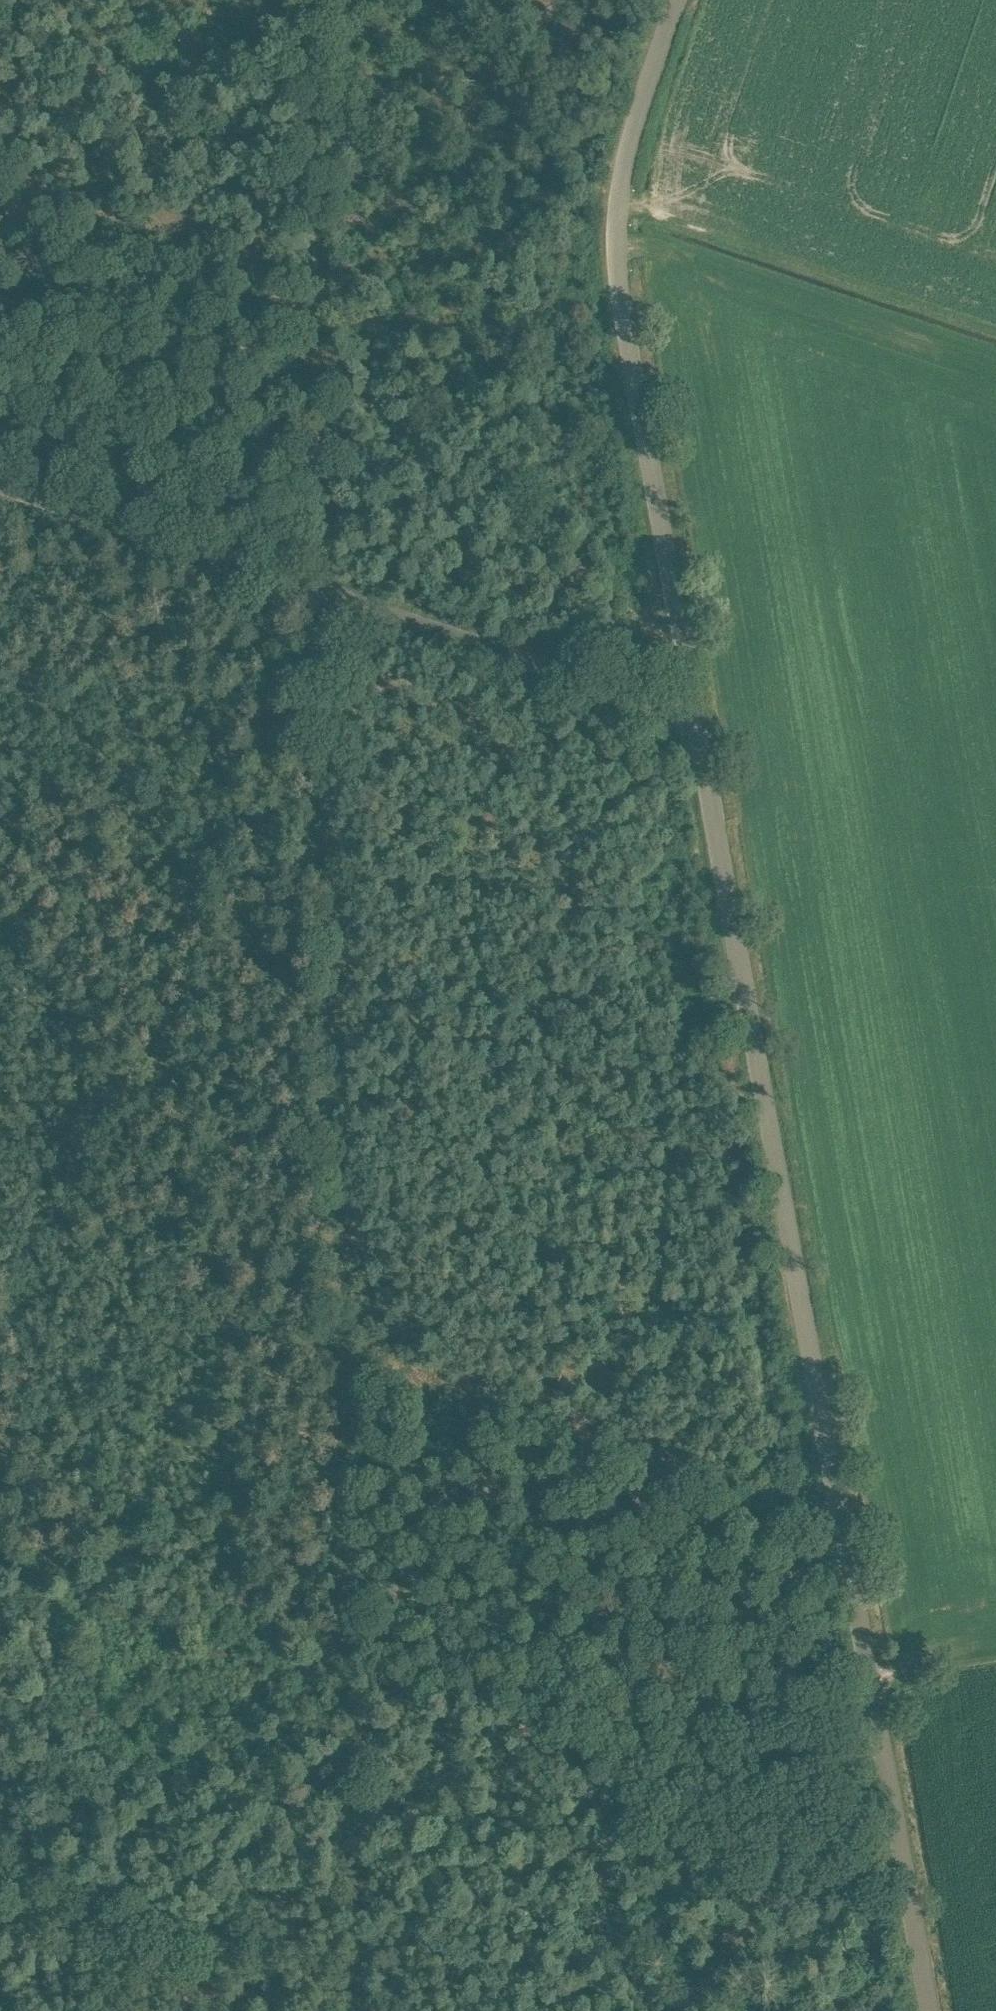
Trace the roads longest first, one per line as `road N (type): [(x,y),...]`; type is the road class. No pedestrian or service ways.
road 1 (track): [(372,2010),(330,609),(315,566),(304,0)]
road 2 (unclassified): [(930,2010),(698,716)]
road 3 (unclassified): [(698,716),(0,484)]
road 4 (unclassified): [(698,716),(617,261),(618,202),(633,127),(677,0)]

